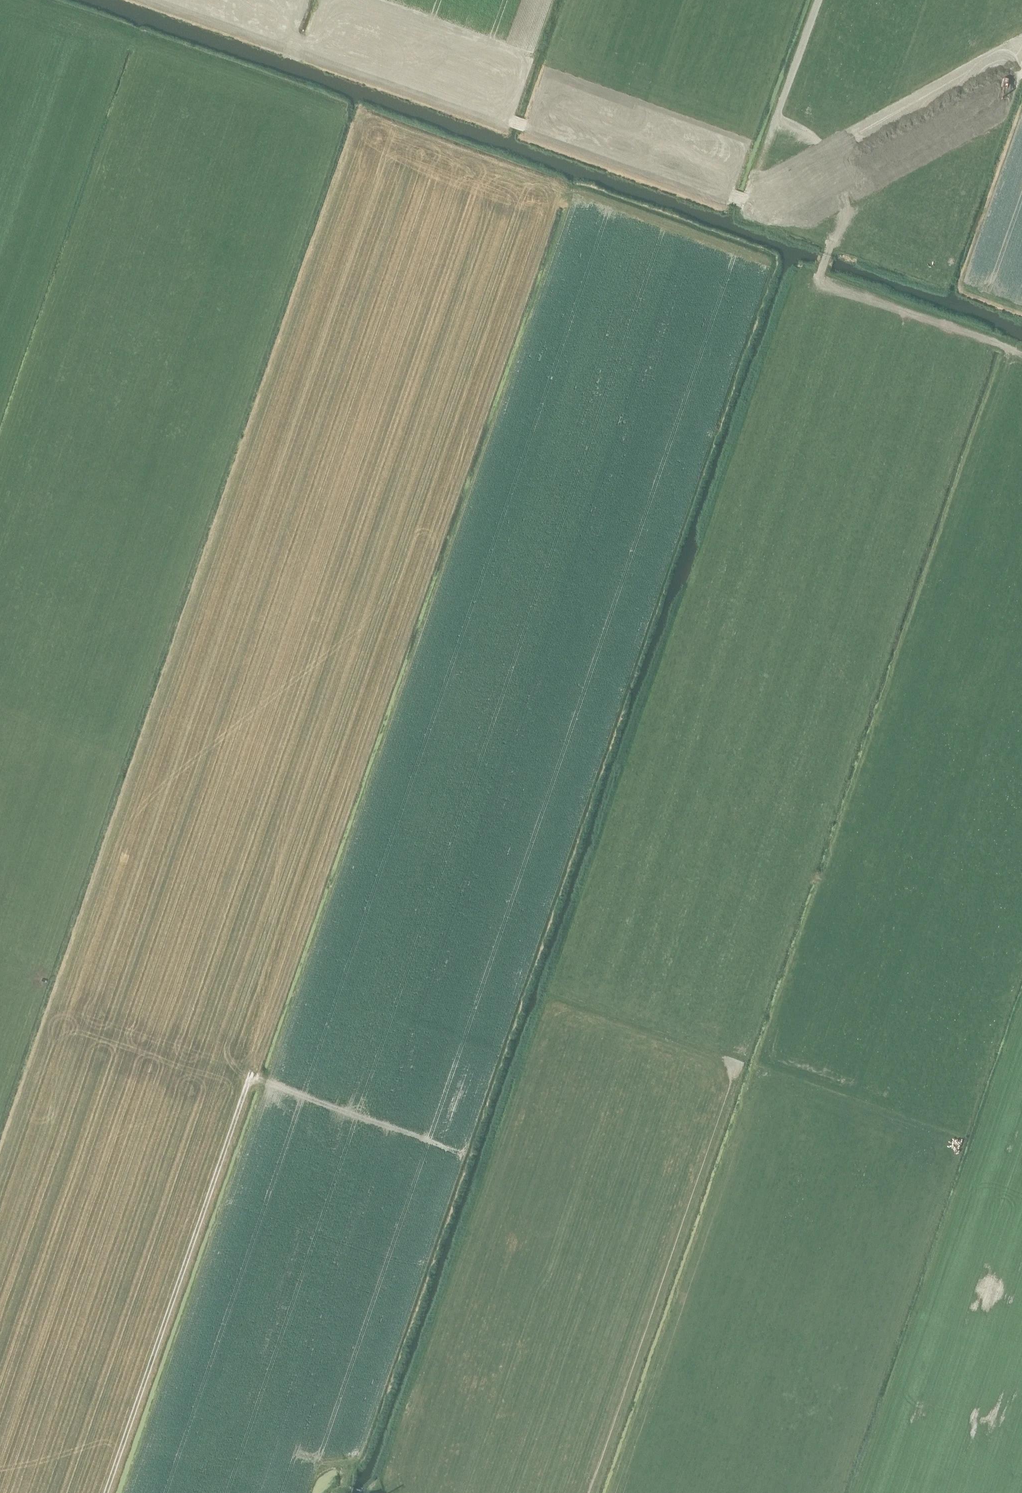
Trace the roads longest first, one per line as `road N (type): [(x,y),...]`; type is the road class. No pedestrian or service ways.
road 1 (track): [(266,1080),(252,1076),(248,1086),(107,1492)]

